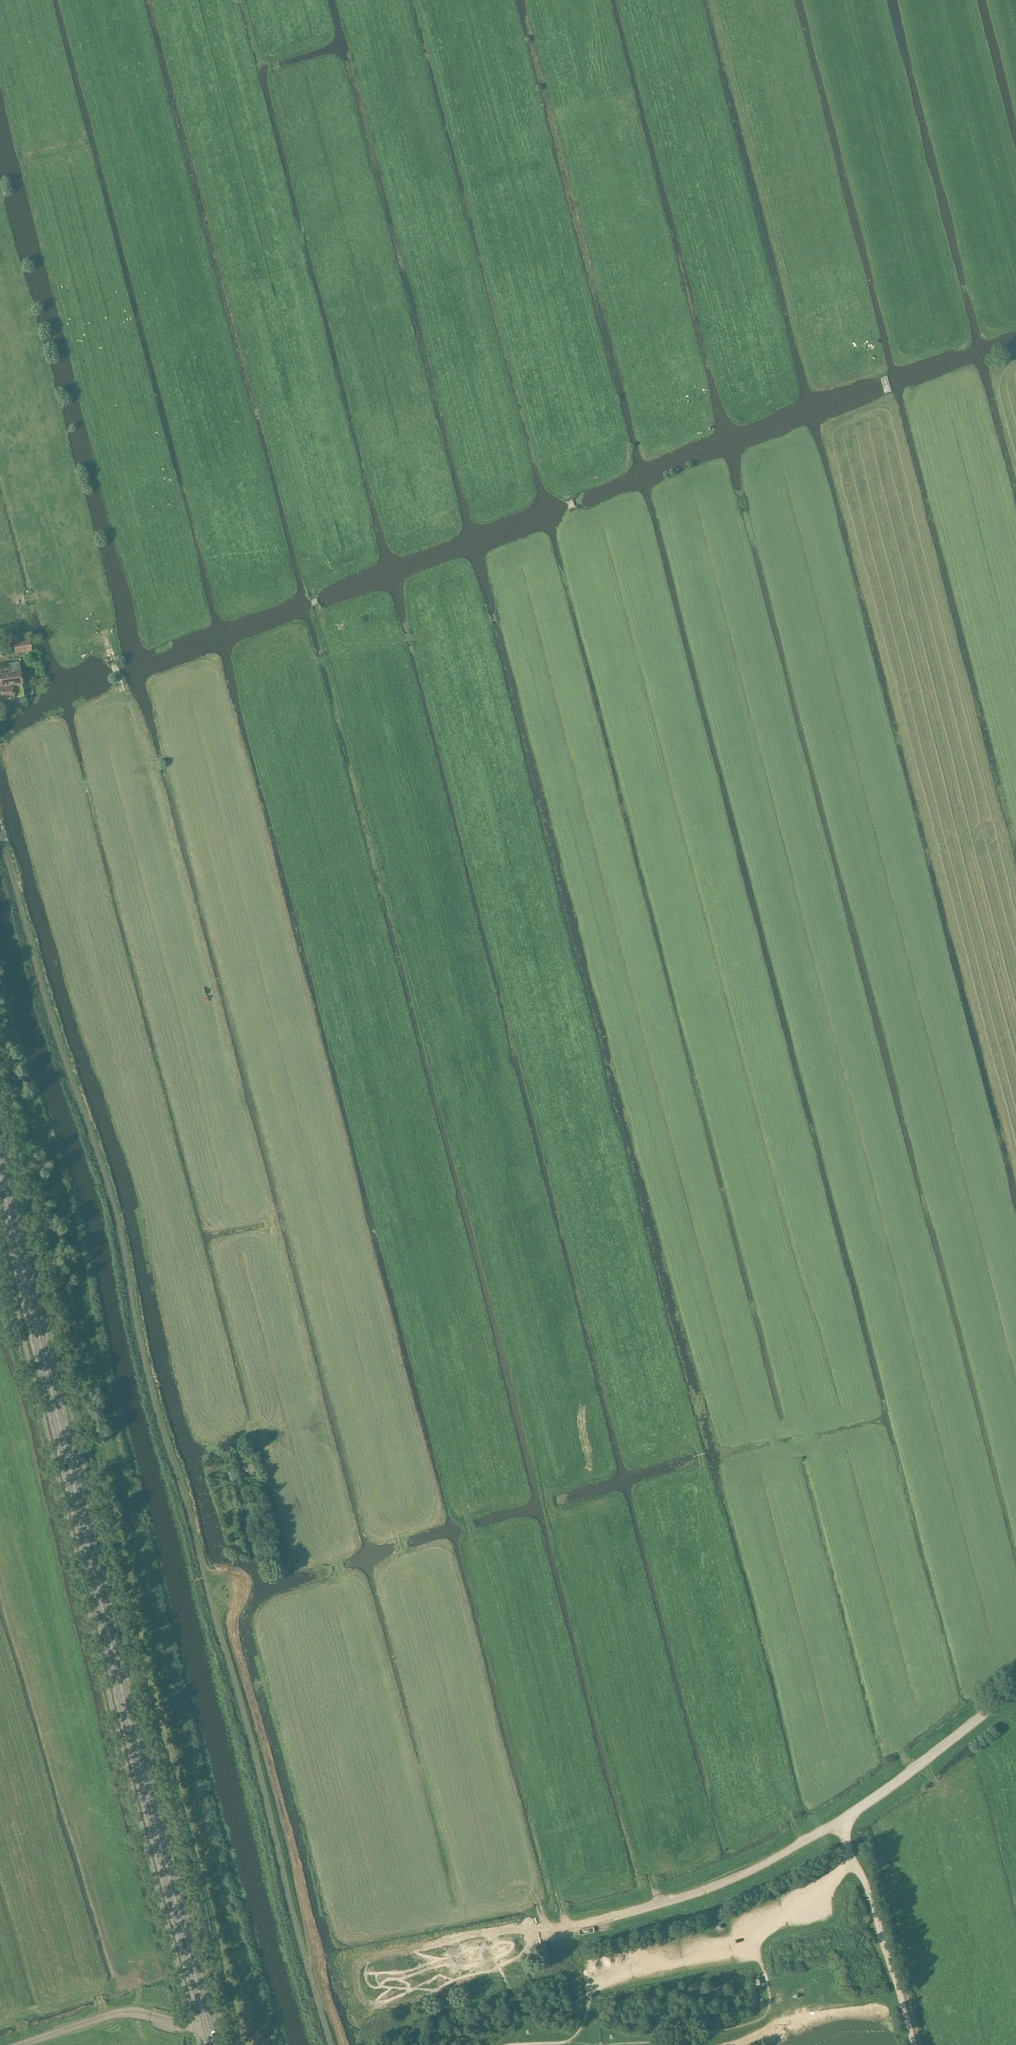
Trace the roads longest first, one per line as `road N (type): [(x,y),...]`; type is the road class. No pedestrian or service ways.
road 1 (primary): [(214,2044),(0,1181)]
road 2 (unclassified): [(835,1824),(1015,1687)]
road 3 (unclassified): [(20,2044),(120,2012),(150,2018)]

